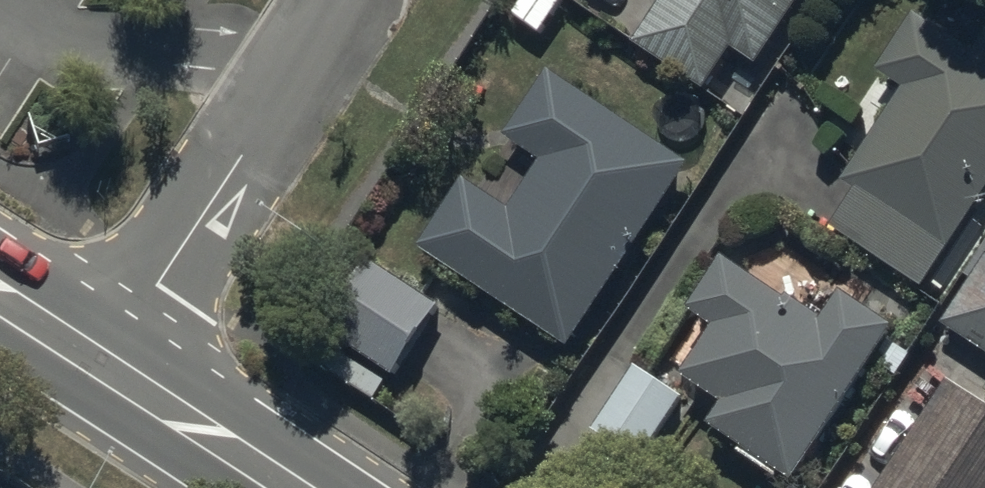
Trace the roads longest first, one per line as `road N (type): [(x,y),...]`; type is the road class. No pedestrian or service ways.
road 1 (residential): [(105,365),(339,0)]
road 2 (secondary): [(105,365),(296,487)]
road 3 (secondary): [(0,297),(105,365)]

